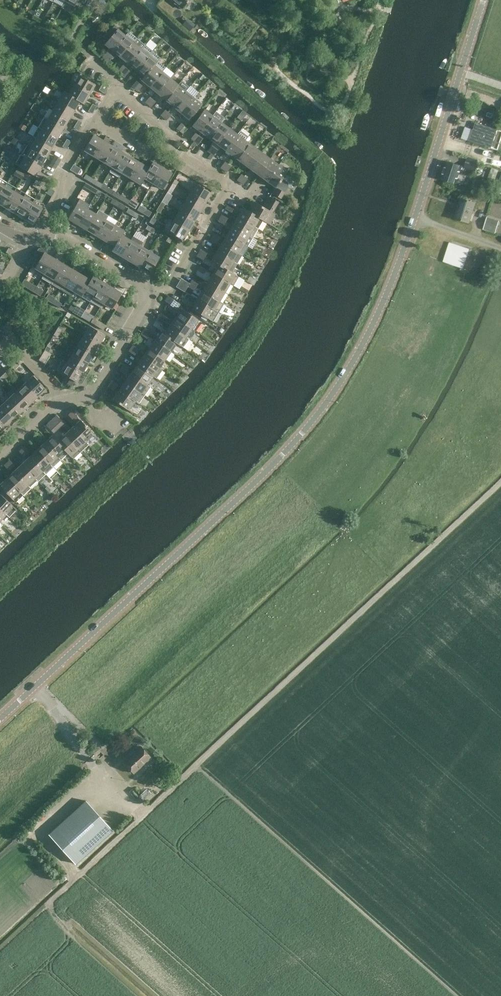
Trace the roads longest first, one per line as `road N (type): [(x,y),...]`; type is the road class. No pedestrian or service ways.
road 1 (tertiary): [(0,720),(279,459),(320,411),(360,349),(412,234),(484,0)]
road 2 (track): [(144,816),(500,483)]
road 3 (residential): [(0,451),(54,404),(92,389),(144,293)]
road 4 (residential): [(144,293),(169,287),(232,186),(178,152)]
road 5 (track): [(50,904),(144,816),(100,776)]
road 6 (residential): [(49,233),(64,168),(95,120)]

